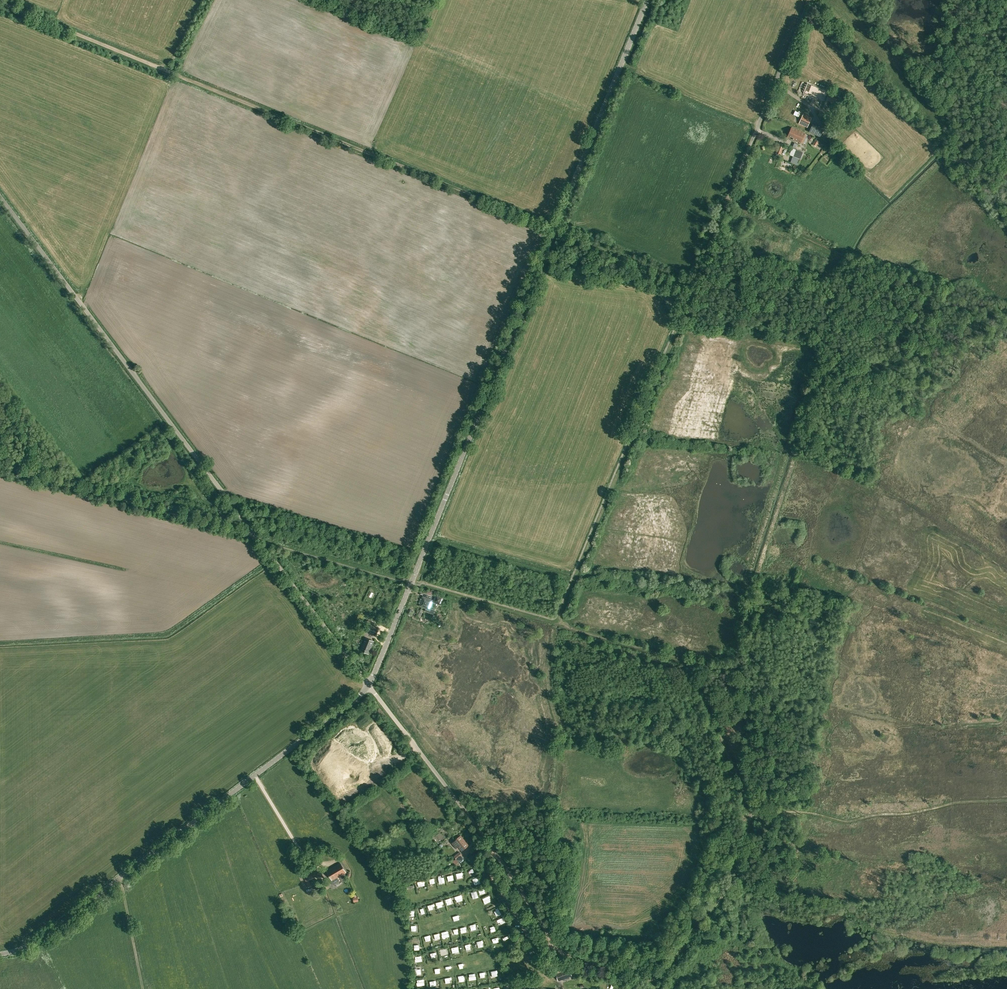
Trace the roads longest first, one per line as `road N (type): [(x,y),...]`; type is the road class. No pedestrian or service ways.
road 1 (unclassified): [(369,686),(647,0)]
road 2 (unclassified): [(369,686),(0,194)]
road 3 (track): [(551,227),(0,2)]
road 4 (unclassified): [(0,954),(32,945),(369,686)]
road 5 (track): [(556,624),(694,286)]
road 6 (unclassified): [(557,949),(463,807),(369,686)]
road 7 (unclassified): [(694,286),(808,0)]
road 8 (track): [(751,810),(728,887),(650,980),(557,949)]
road 9 (track): [(258,540),(0,469)]

